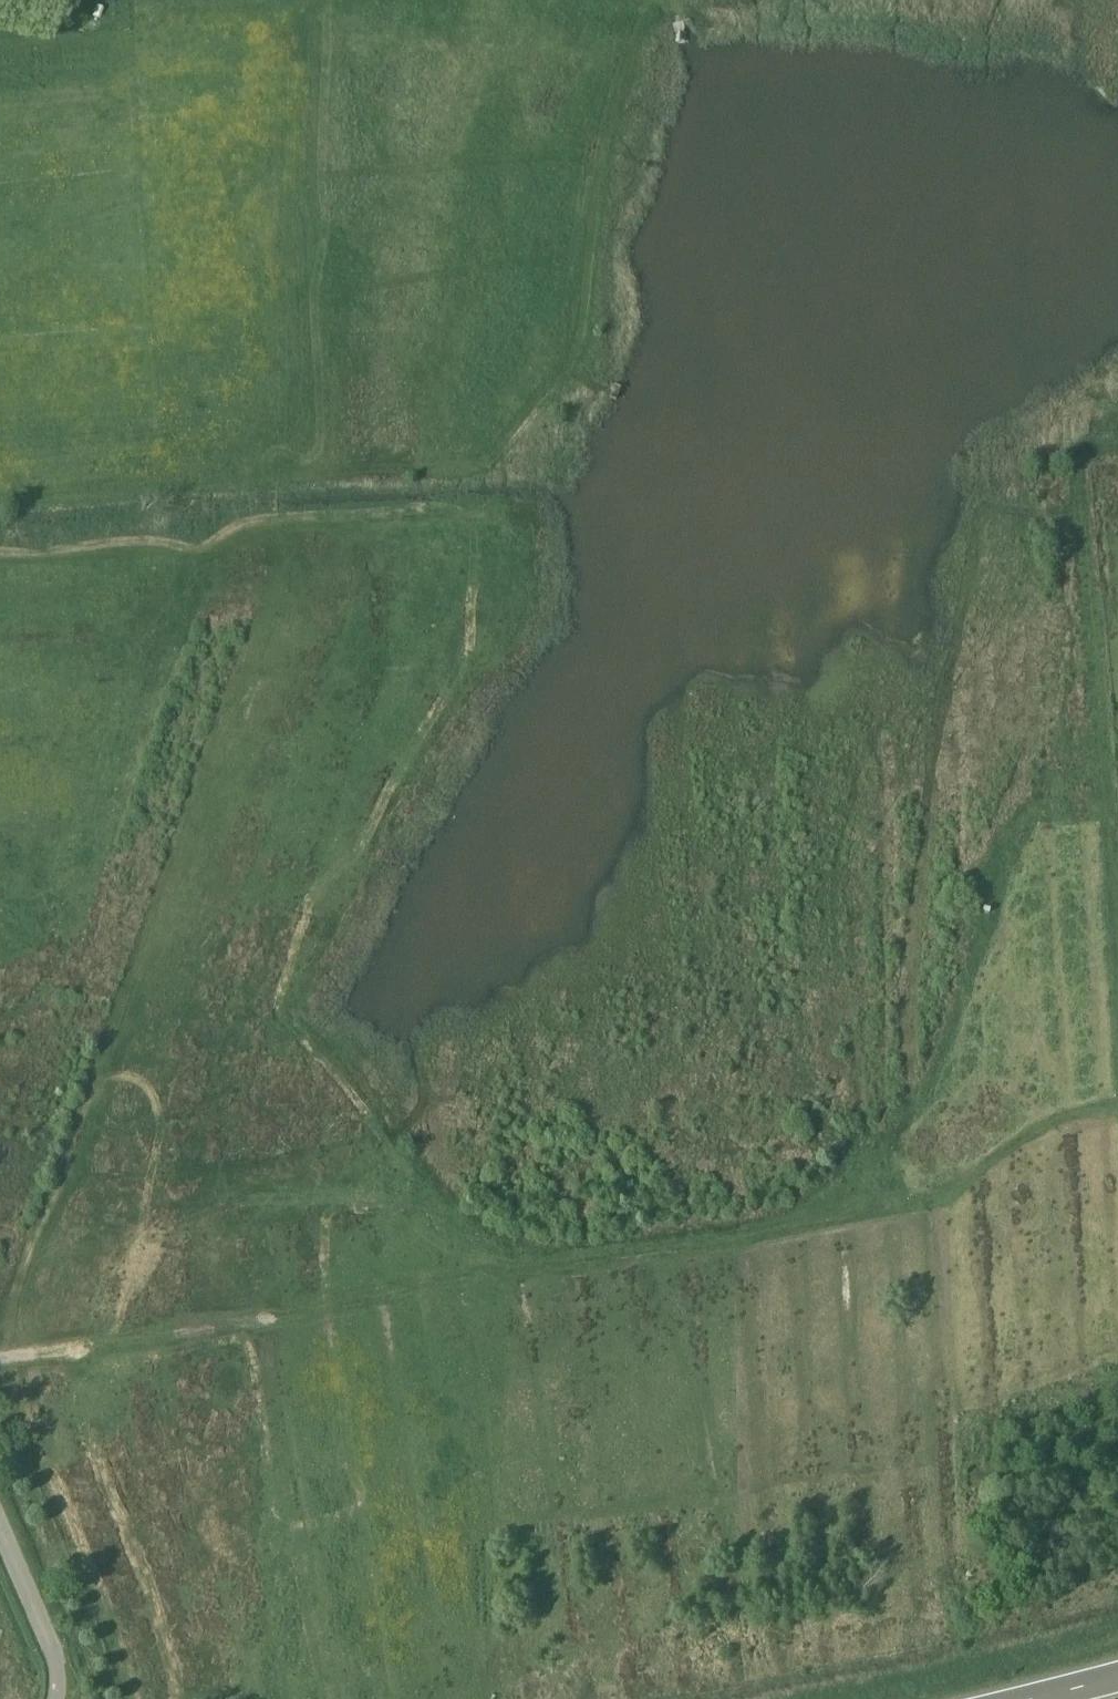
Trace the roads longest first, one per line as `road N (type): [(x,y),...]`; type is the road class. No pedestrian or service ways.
road 1 (unclassified): [(57,1655),(0,1524)]

